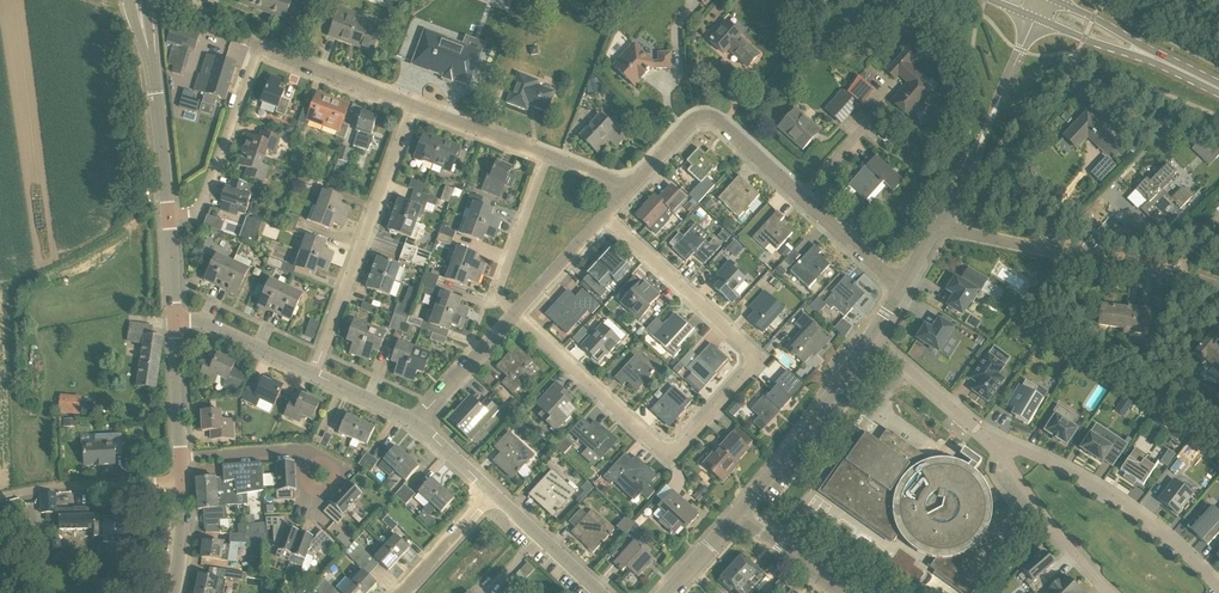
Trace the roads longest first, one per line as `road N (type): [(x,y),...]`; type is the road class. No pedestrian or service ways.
road 1 (residential): [(606,216),(753,355),(752,368),(677,451),(663,451),(515,315)]
road 2 (residential): [(901,287),(719,122),(693,122),(630,188)]
road 3 (residential): [(315,375),(415,106)]
road 4 (unclassified): [(1218,288),(939,224)]
road 5 (residential): [(1218,587),(1167,534),(1094,485),(992,440)]
road 6 (unclassified): [(939,224),(1041,7)]
road 7 (unclassified): [(738,514),(871,338)]
road 8 (tertiary): [(170,216),(139,0)]
road 9 (residential): [(170,216),(201,207),(259,47)]
road 10 (secondary): [(1218,89),(1041,7)]
road 11 (residential): [(992,440),(1069,549),(1112,592)]
road 12 (unclassified): [(0,497),(68,483),(182,483)]
road 13 (residential): [(515,315),(500,288),(548,157)]
road 14 (residential): [(415,106),(259,47)]
road 15 (residential): [(992,440),(871,338)]
road 16 (residential): [(315,375),(204,322),(177,320)]
road 17 (residential): [(599,592),(491,494)]
road 18 (residential): [(415,421),(515,315)]
road 19 (residential): [(548,157),(415,106)]
road 20 (residential): [(181,457),(291,449),(314,463)]
road 21 (tertiary): [(181,457),(177,320)]
road 22 (residential): [(515,315),(606,216)]
road 23 (residential): [(402,592),(491,494)]
road 24 (residential): [(836,592),(738,514)]

